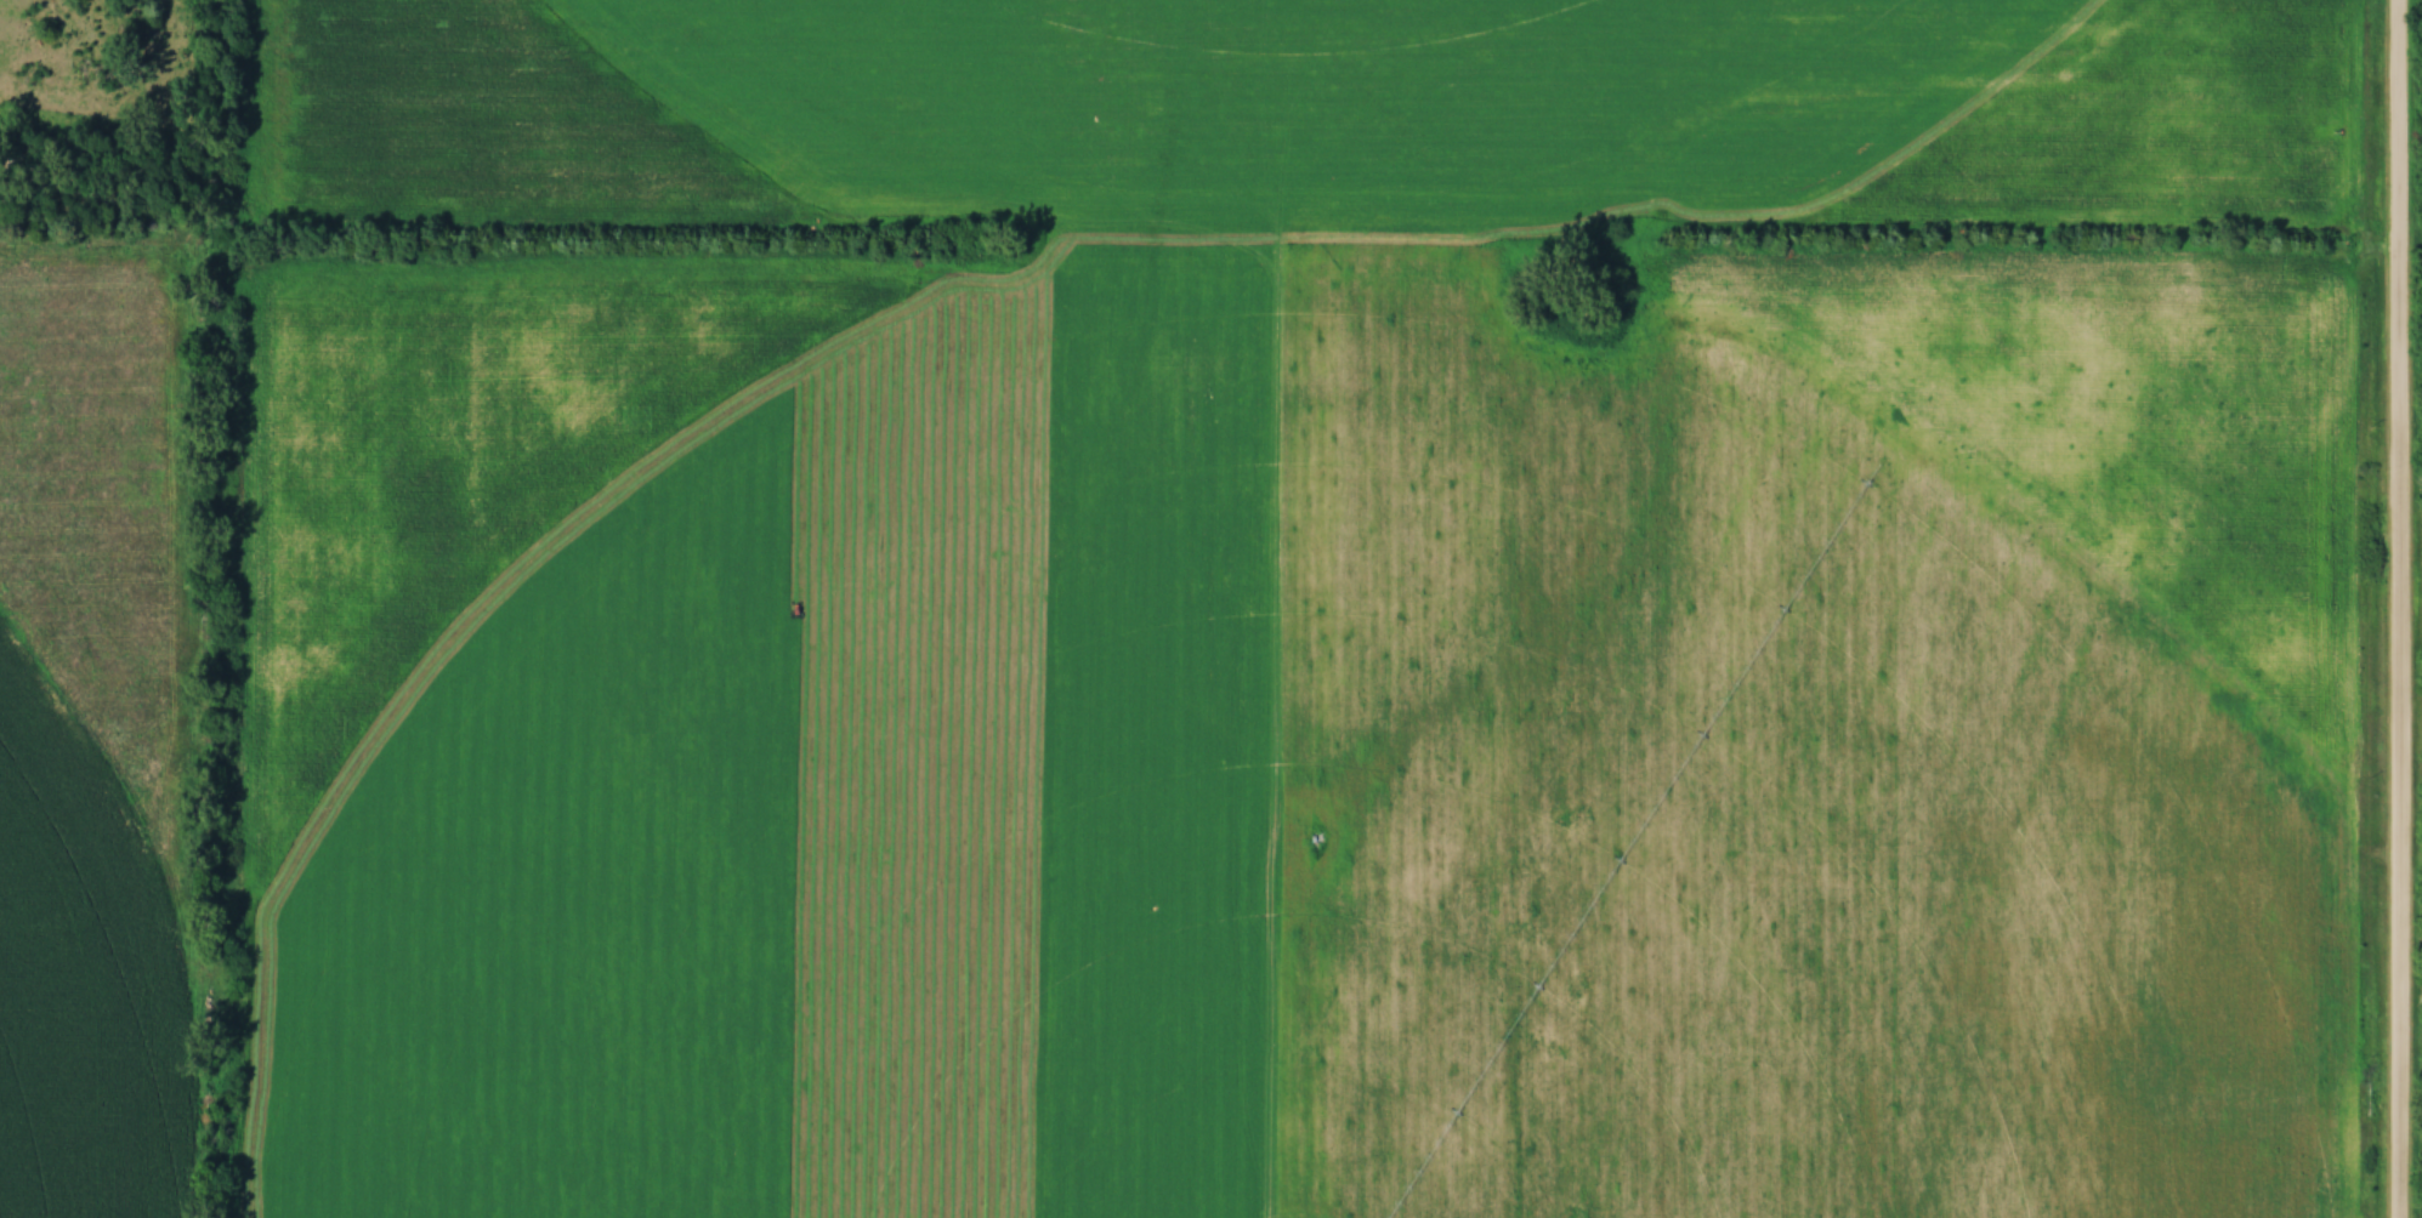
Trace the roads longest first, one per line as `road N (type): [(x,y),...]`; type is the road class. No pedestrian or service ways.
road 1 (tertiary): [(2400,1217),(2403,0)]

